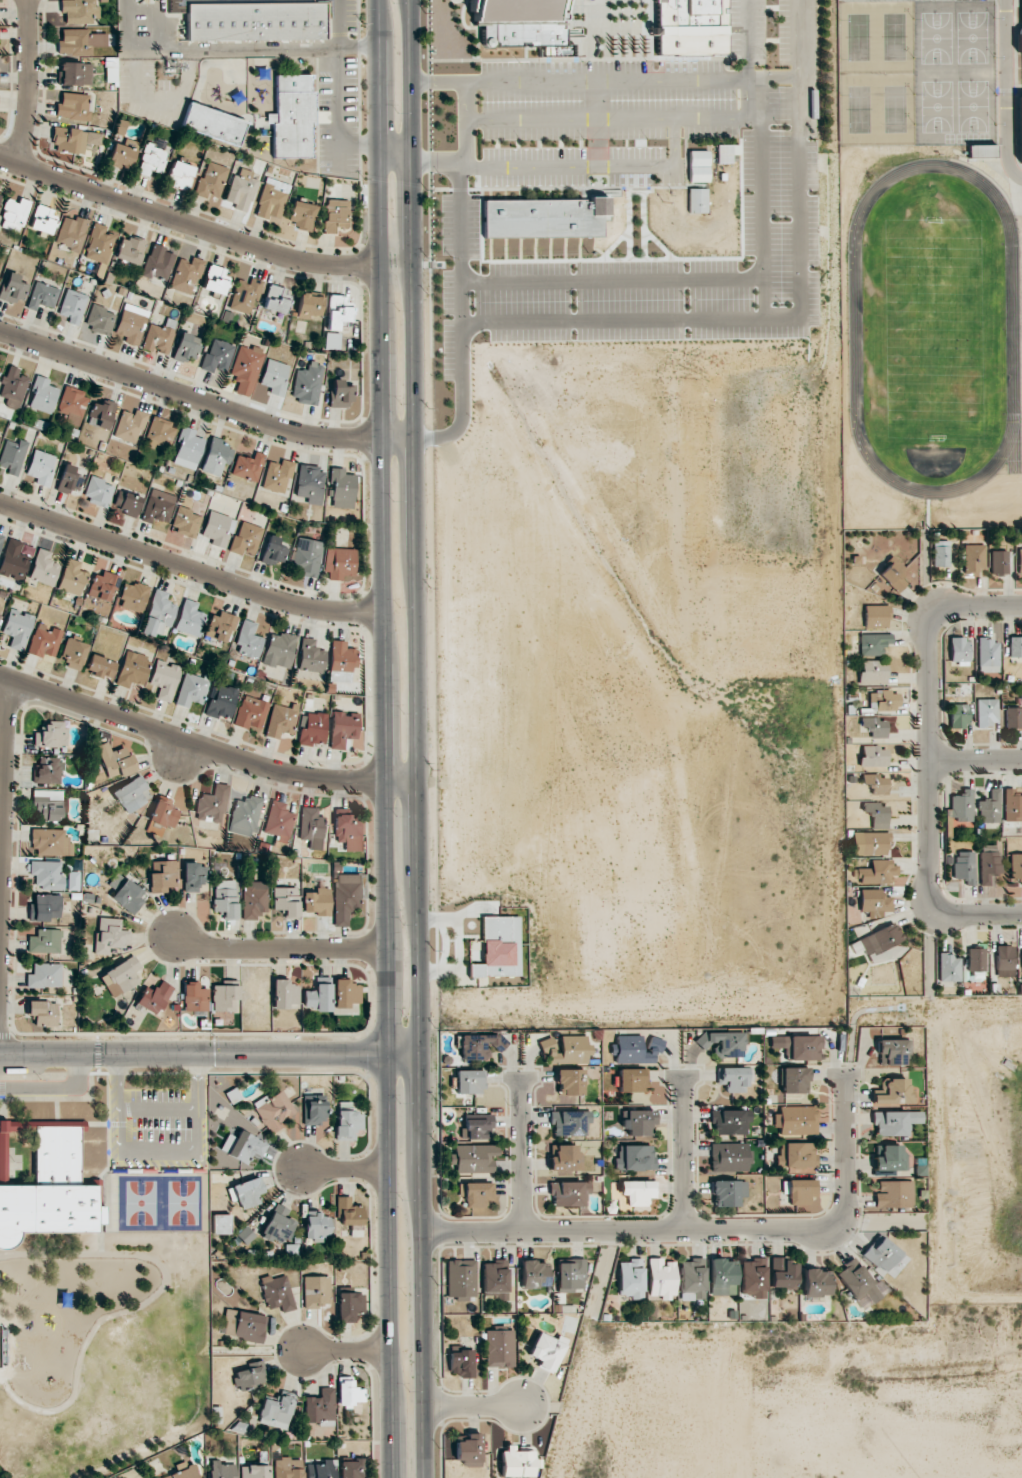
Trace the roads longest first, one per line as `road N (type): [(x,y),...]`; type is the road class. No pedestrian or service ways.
road 1 (secondary): [(426,1477),(410,0)]
road 2 (secondary): [(378,0),(388,1054)]
road 3 (residential): [(842,1078),(843,1207),(818,1231),(424,1233)]
road 4 (residential): [(0,675),(287,773),(418,780)]
road 5 (residential): [(0,332),(285,430),(415,439)]
road 6 (secondary): [(388,1054),(392,1477)]
road 7 (residential): [(0,504),(274,599),(383,613)]
road 8 (residential): [(0,158),(289,259),(380,266)]
road 9 (tertiary): [(388,1054),(0,1054)]
road 10 (residential): [(930,913),(927,608)]
road 11 (residential): [(10,679),(0,967)]
road 12 (residential): [(172,937),(199,947),(386,950)]
road 13 (residential): [(14,163),(28,103),(28,0)]
road 14 (residential): [(682,1074),(682,1232)]
road 15 (residential): [(518,1077),(519,1233)]

